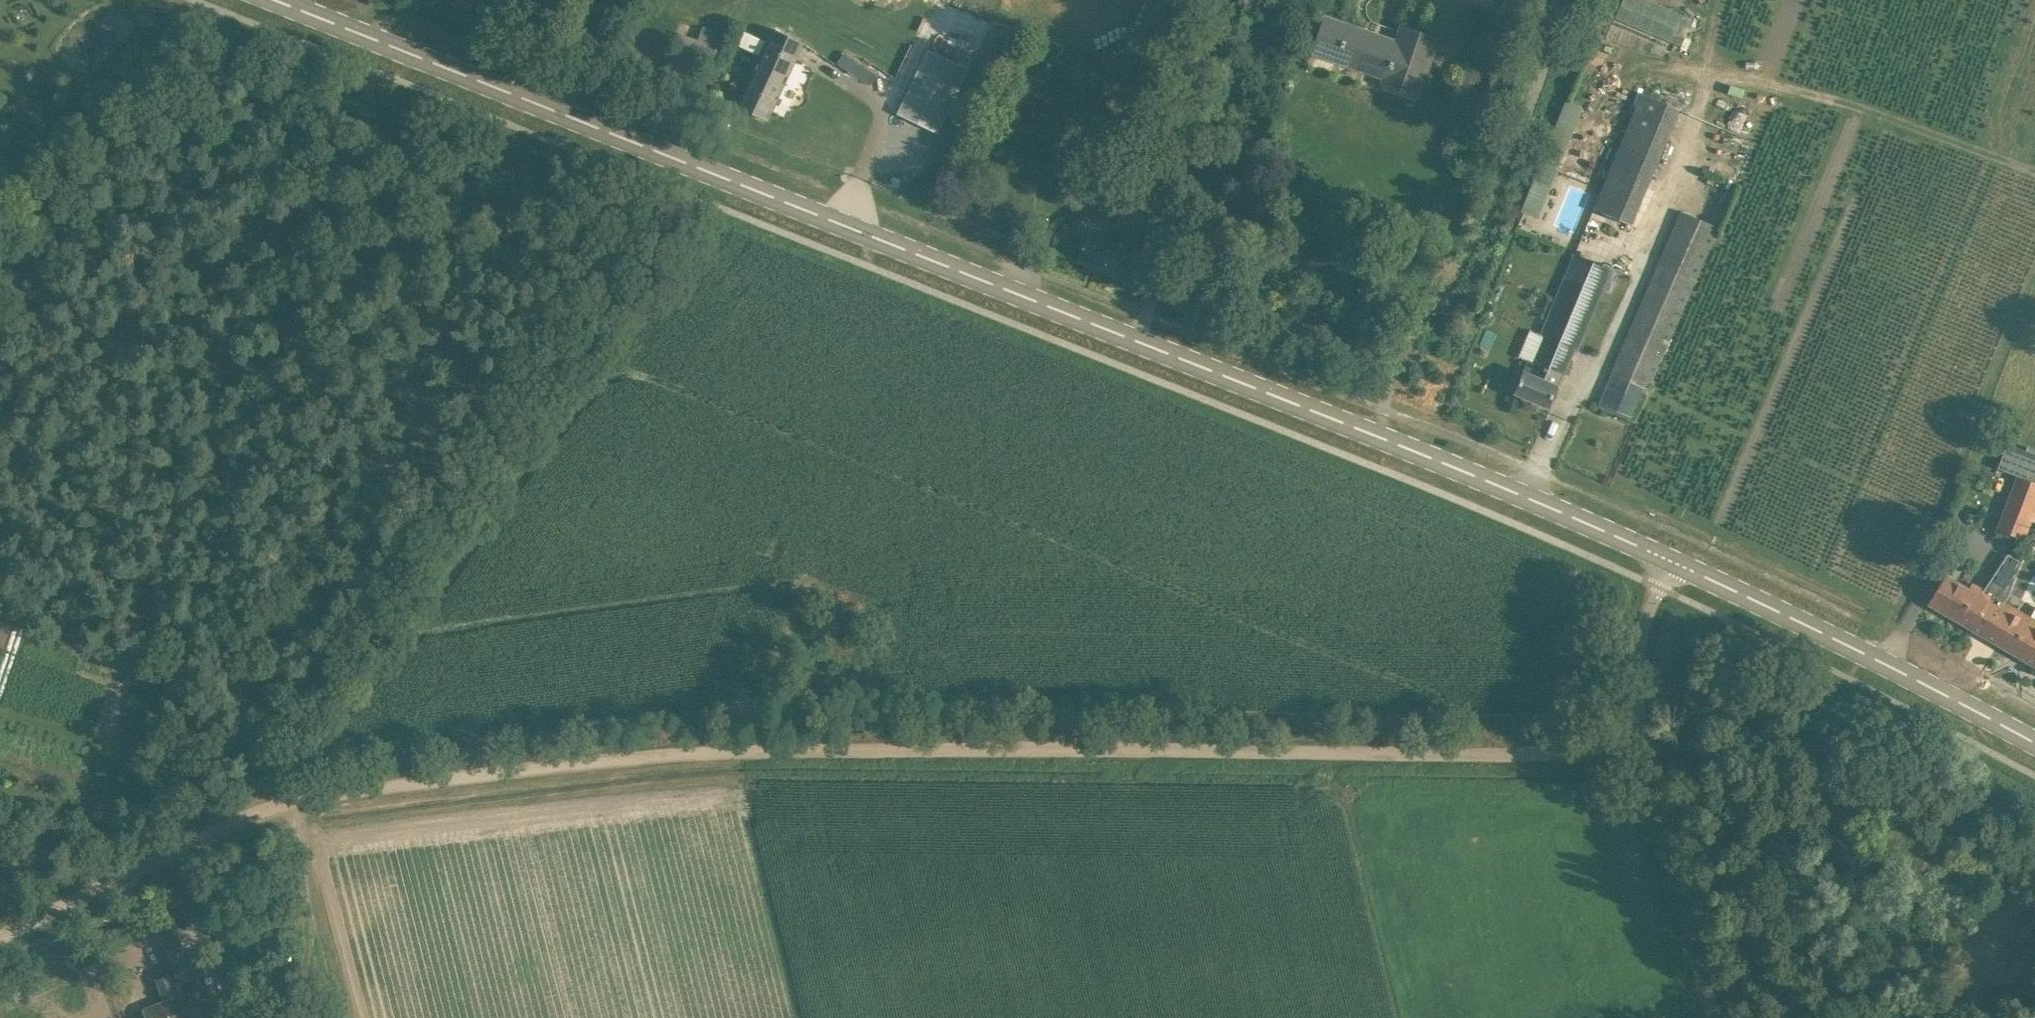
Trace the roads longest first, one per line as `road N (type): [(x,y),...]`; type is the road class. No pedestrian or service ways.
road 1 (track): [(1646,735),(1537,754),(1093,748),(678,754),(407,786),(261,806),(0,938)]
road 2 (secondary): [(1674,561),(274,0)]
road 3 (unclassified): [(1718,1017),(1695,960),(1646,735),(1644,618),(1674,561)]
road 4 (secondary): [(2034,743),(1674,561)]

